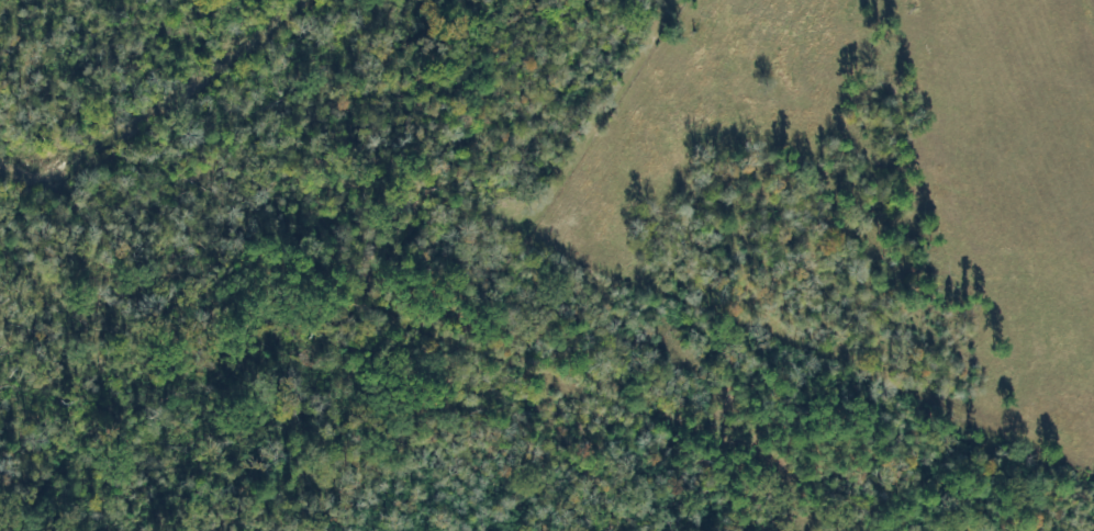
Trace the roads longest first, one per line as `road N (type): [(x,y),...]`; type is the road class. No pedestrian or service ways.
road 1 (track): [(523,225),(674,0)]

